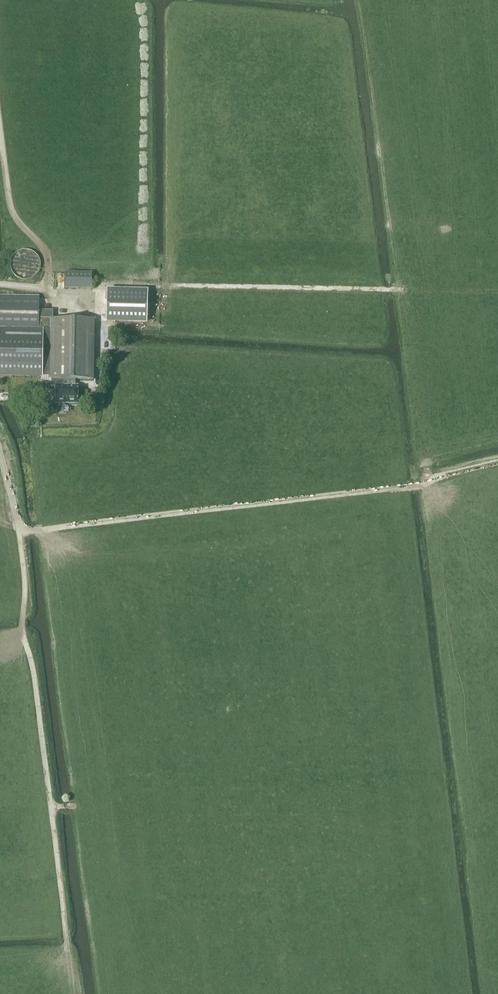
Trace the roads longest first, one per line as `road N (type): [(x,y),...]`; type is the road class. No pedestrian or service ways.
road 1 (track): [(67,952),(23,631),(19,532),(0,437)]
road 2 (track): [(497,463),(418,486),(19,532)]
road 3 (track): [(0,284),(100,294),(109,284),(403,290)]
road 4 (track): [(48,287),(45,249),(11,209),(0,129)]

